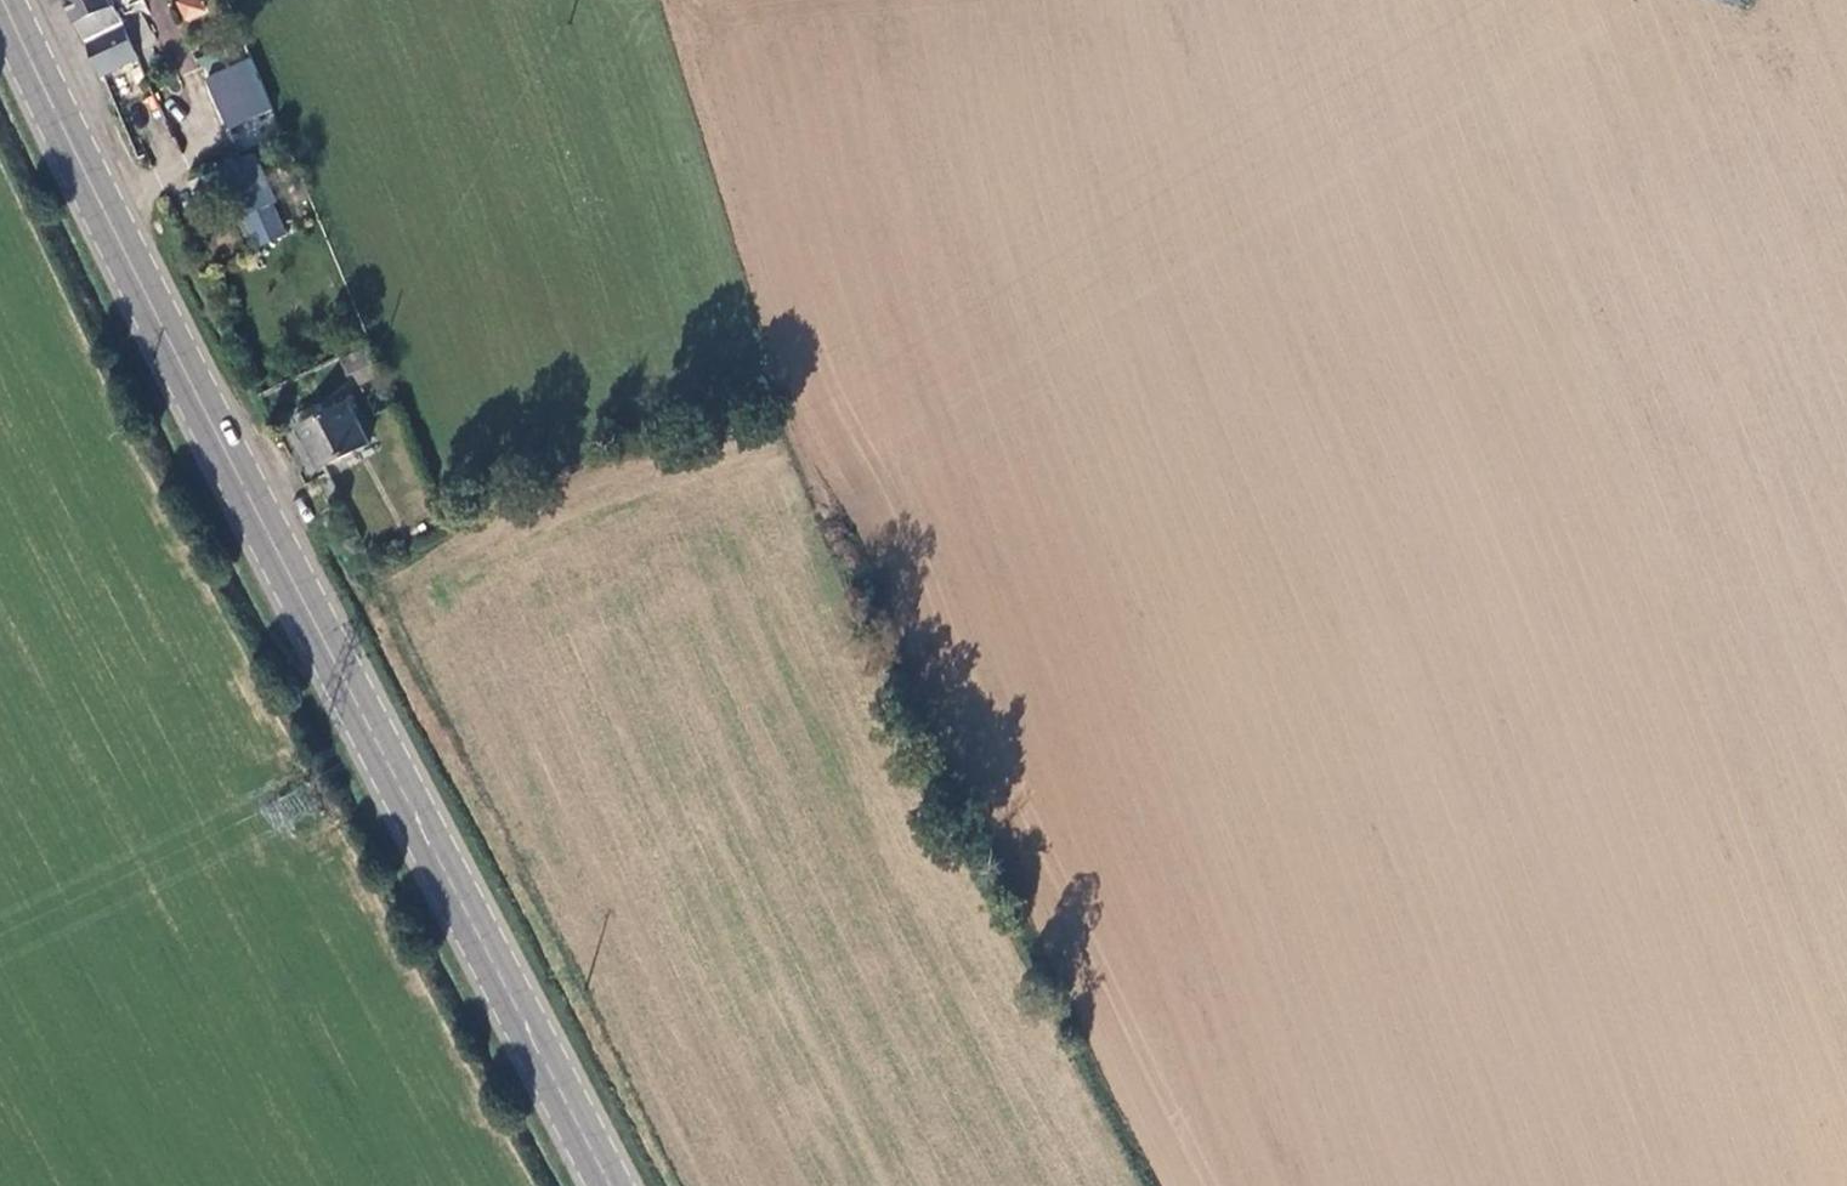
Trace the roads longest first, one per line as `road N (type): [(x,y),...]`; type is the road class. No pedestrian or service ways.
road 1 (secondary): [(6,0),(130,263),(609,1185)]

